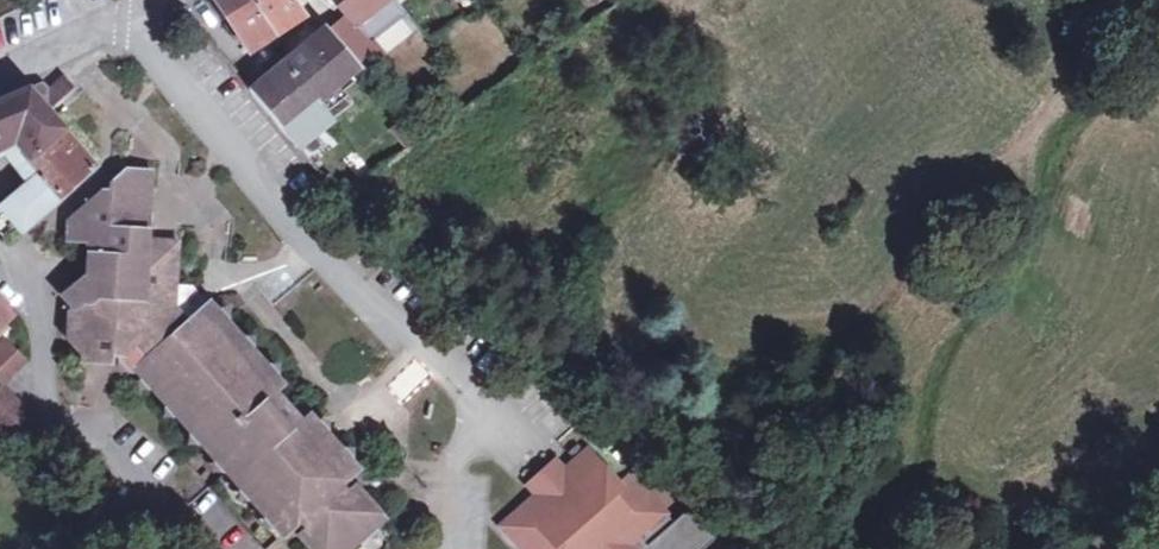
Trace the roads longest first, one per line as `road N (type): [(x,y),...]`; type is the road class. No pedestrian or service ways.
road 1 (residential): [(122,20),(316,246),(476,408)]
road 2 (residential): [(0,258),(32,291),(46,404),(197,548)]
road 3 (residential): [(442,548),(444,498),(476,408)]
road 4 (unclassified): [(0,71),(122,20)]

